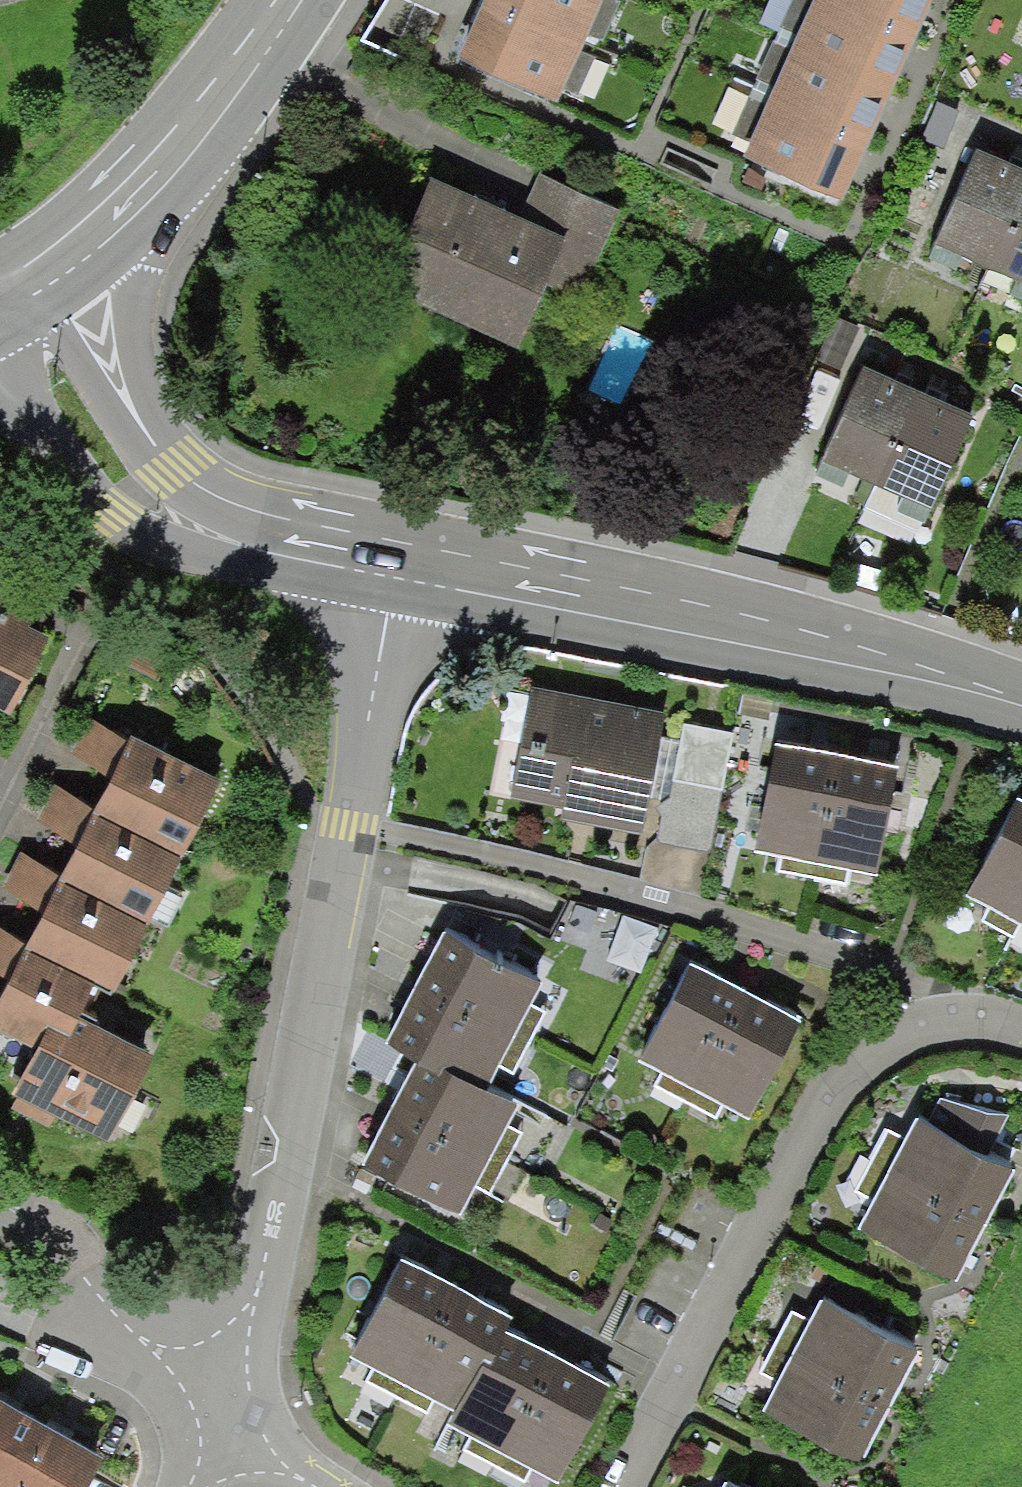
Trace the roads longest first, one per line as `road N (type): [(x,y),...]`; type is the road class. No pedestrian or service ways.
road 1 (residential): [(220,1407),(402,566)]
road 2 (residential): [(618,1486),(842,1067),(890,1032),(923,1023),(961,1018),(1021,1026)]
road 3 (tertiary): [(402,566),(924,679),(1021,709)]
road 4 (tertiary): [(20,290),(87,407),(143,484),(172,508),(252,535),(402,566)]
road 5 (secondary): [(20,290),(135,204),(290,0)]
road 6 (residential): [(220,1407),(101,1302),(52,1236),(0,1216)]
road 7 (residential): [(332,1486),(220,1407)]

